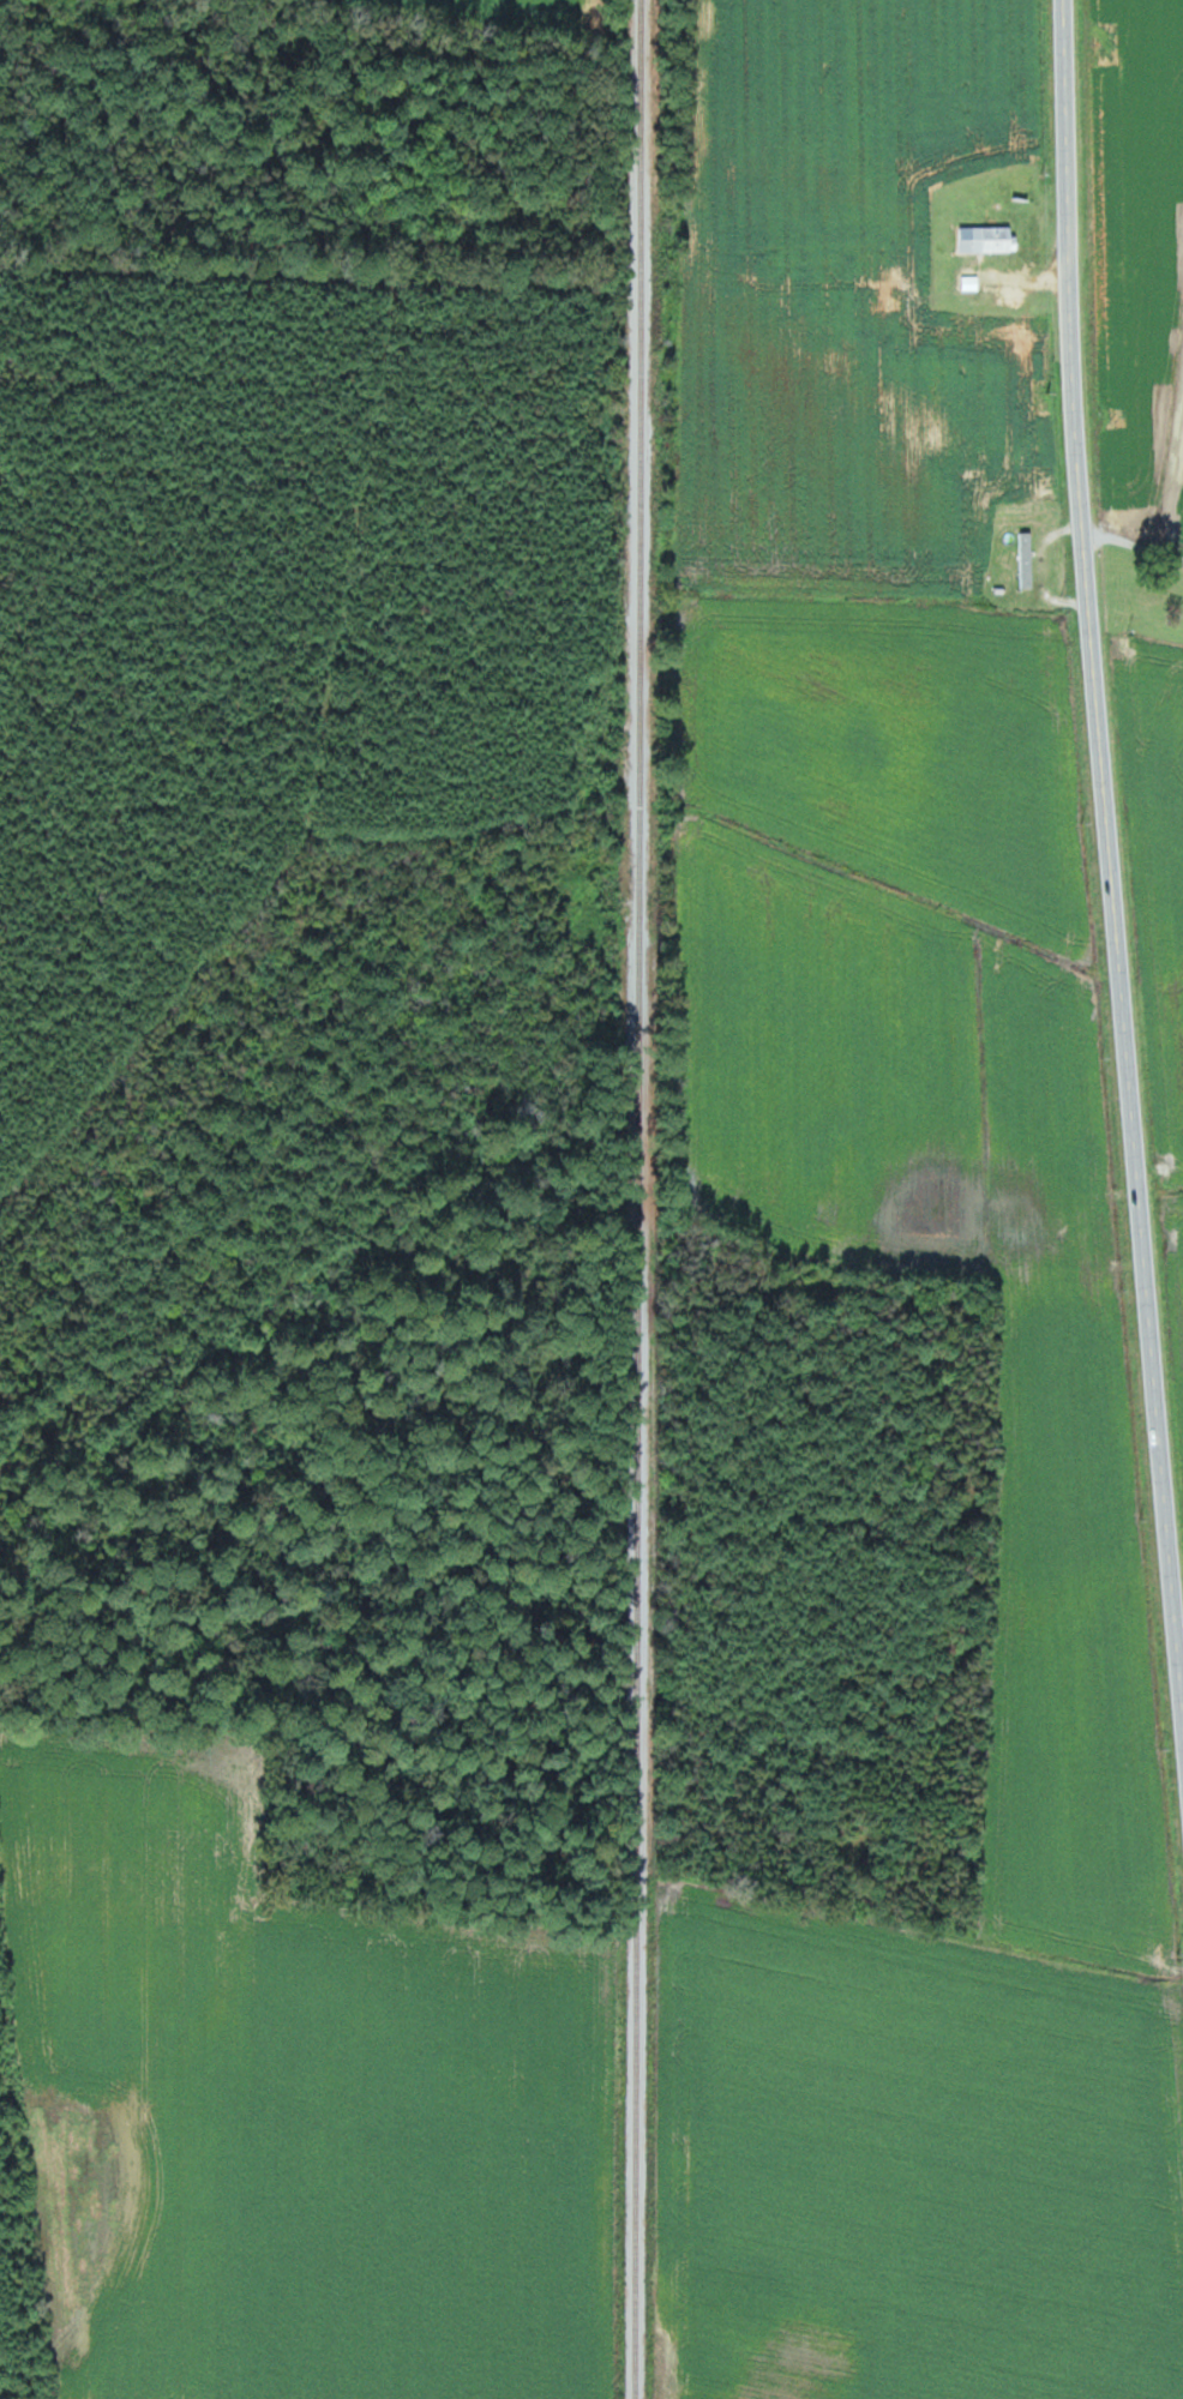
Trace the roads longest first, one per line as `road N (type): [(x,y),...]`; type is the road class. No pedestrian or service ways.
road 1 (primary): [(1182,1725),(1085,599),(1068,0)]

